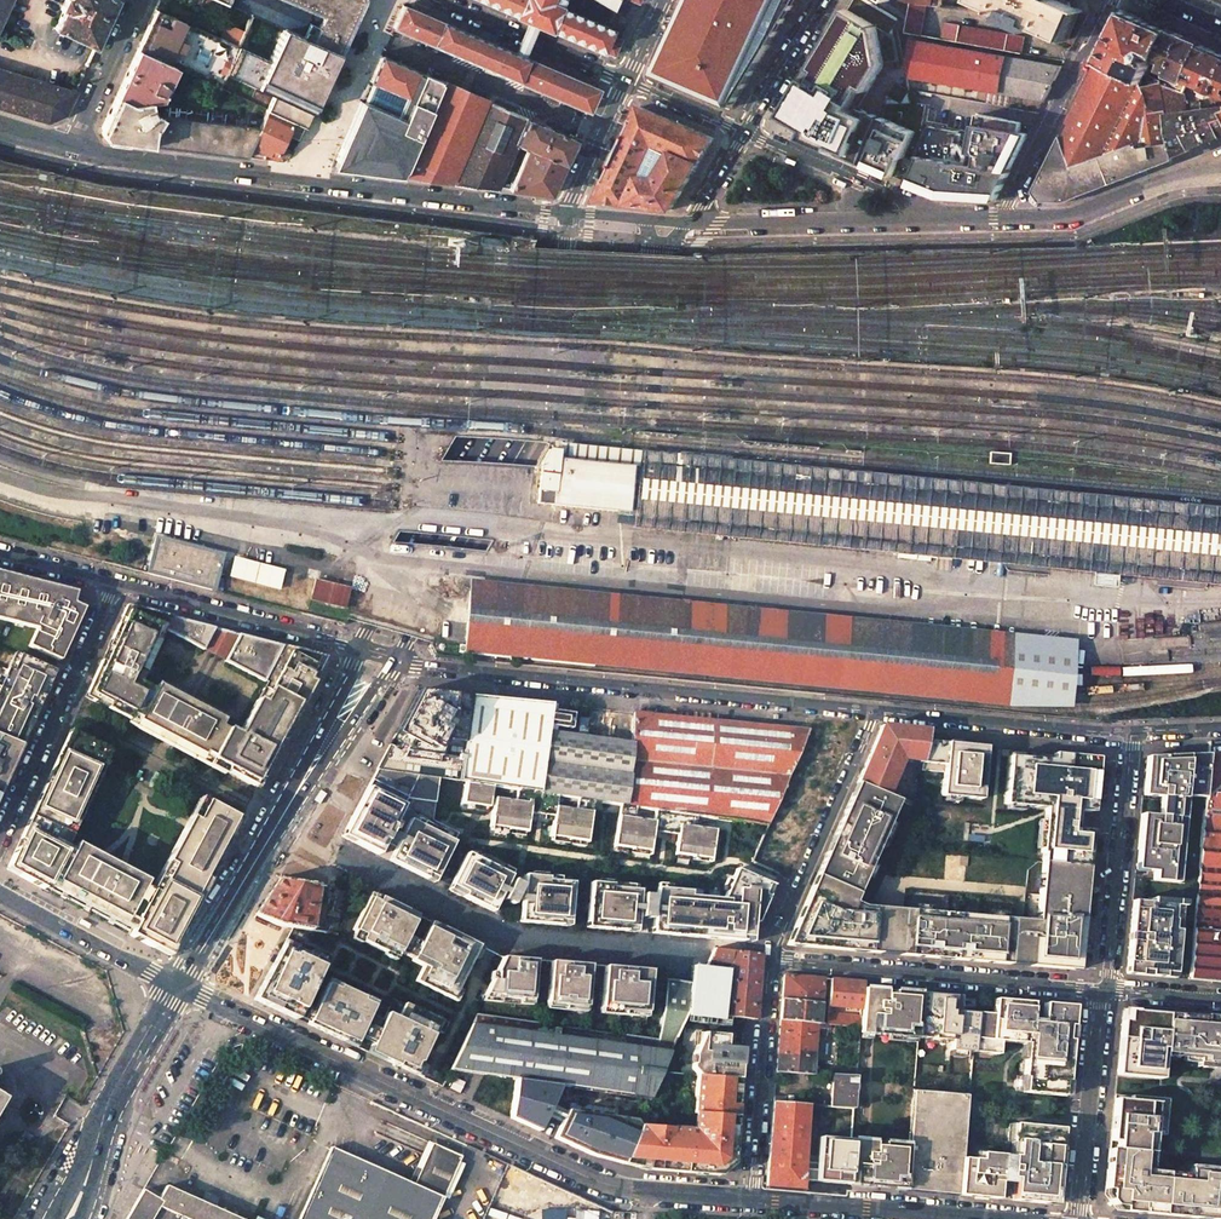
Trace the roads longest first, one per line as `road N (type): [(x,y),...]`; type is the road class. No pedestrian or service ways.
road 1 (unclassified): [(178,985),(617,1194),(753,1202)]
road 2 (tertiary): [(568,213),(74,144)]
road 3 (tertiary): [(568,213),(565,249),(525,354),(359,648)]
road 4 (residential): [(875,709),(394,658)]
road 5 (tertiary): [(394,658),(582,358),(657,261)]
road 6 (residential): [(280,820),(498,934),(685,956)]
road 7 (residential): [(770,959),(1106,985)]
road 8 (unclassified): [(0,838),(112,583)]
road 9 (residential): [(875,709),(770,959)]
road 10 (tertiary): [(65,1218),(116,1090),(178,985)]
road 11 (tertiary): [(946,218),(687,224)]
road 12 (residential): [(1132,734),(875,709)]
road 13 (residential): [(112,583),(359,648)]
road 14 (residential): [(1132,734),(1106,985)]
road 15 (residential): [(1114,0),(1003,217)]
road 16 (residential): [(753,1202),(770,959)]
road 17 (residential): [(1082,1218),(1106,985)]
road 18 (tertiary): [(1220,168),(1184,173),(1070,215),(1003,217)]
road 19 (residential): [(946,218),(744,131)]
road 20 (unclassified): [(0,893),(178,985)]
road 21 (unclassified): [(753,1202),(952,1218)]
road 22 (tertiary): [(178,985),(280,820)]
road 23 (residential): [(74,144),(138,0)]
road 24 (tertiary): [(744,131),(823,0)]
road 25 (tertiary): [(626,82),(568,213)]
road 26 (residential): [(744,131),(626,82)]

